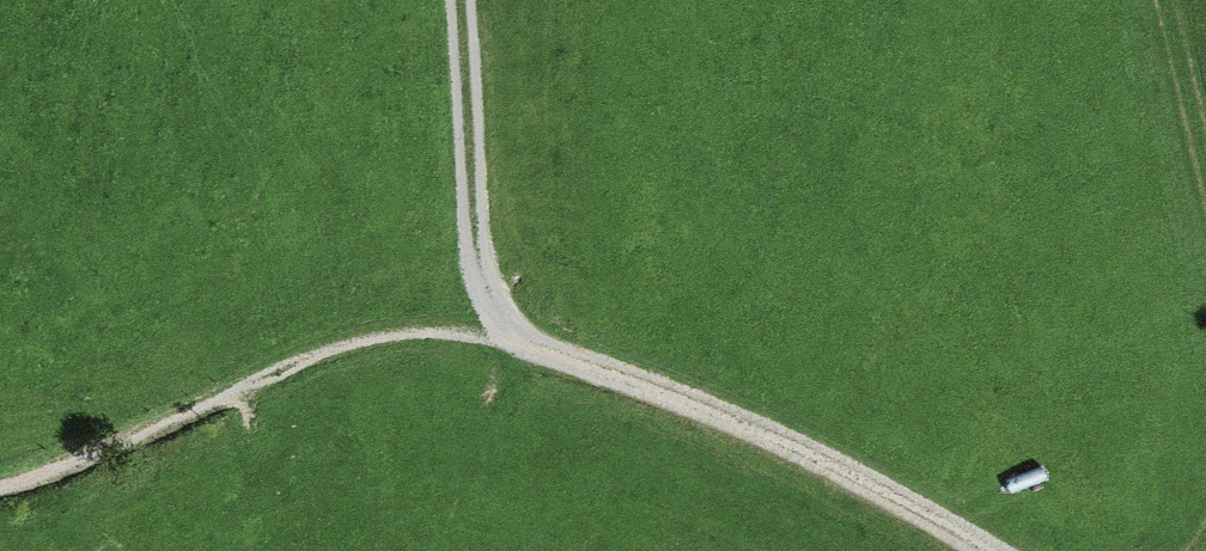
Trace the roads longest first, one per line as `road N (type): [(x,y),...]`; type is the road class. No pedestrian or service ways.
road 1 (track): [(463,0),(480,259),(504,325),(550,351),(766,432),(992,550)]
road 2 (track): [(0,487),(72,467),(351,344),(504,325)]
road 3 (track): [(1166,0),(1205,158)]

